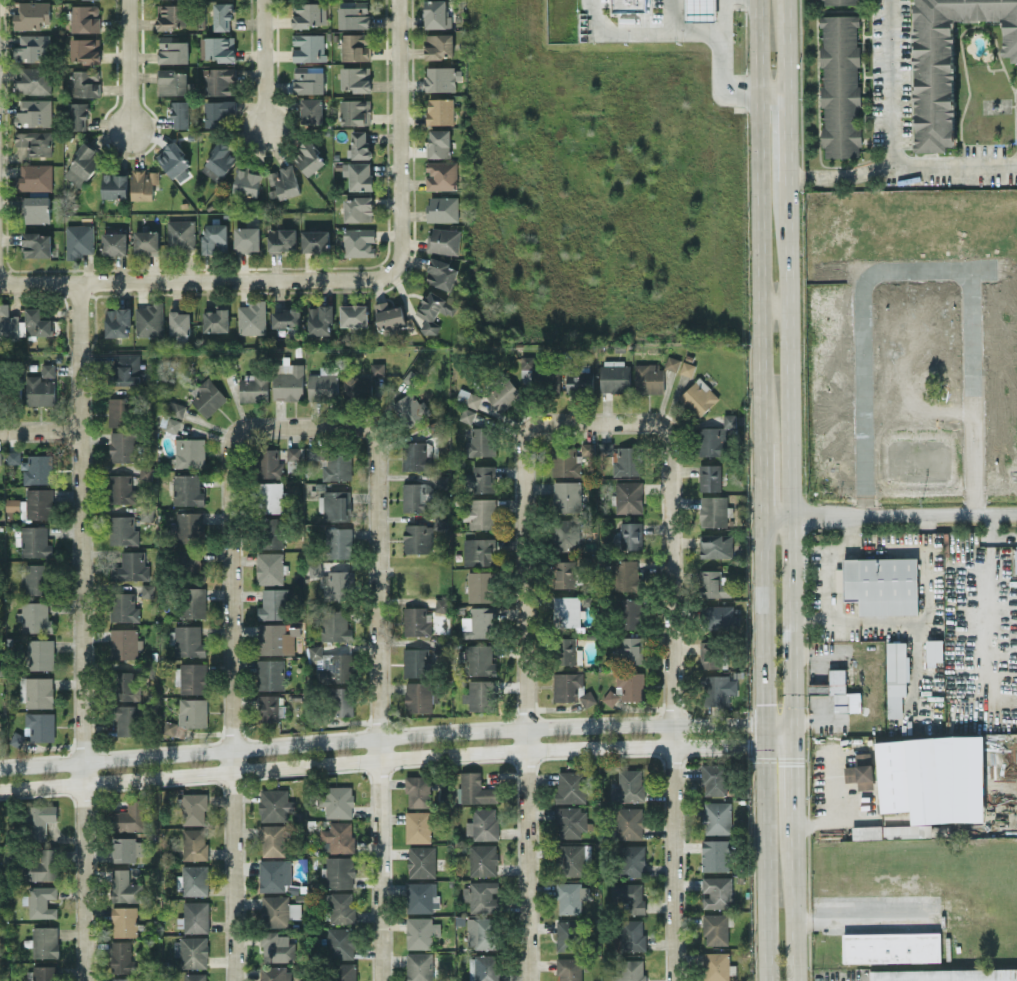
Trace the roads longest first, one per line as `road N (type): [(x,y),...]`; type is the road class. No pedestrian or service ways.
road 1 (residential): [(762,722),(525,727),(0,767)]
road 2 (residential): [(0,789),(459,754),(762,746)]
road 3 (residential): [(672,722),(674,435),(658,422),(557,422),(529,431),(523,448),(525,727)]
road 4 (residential): [(89,980),(80,282)]
road 5 (secondary): [(793,722),(789,179)]
road 6 (secondary): [(756,0),(761,442)]
road 7 (residential): [(388,273),(0,282)]
road 8 (residential): [(306,426),(244,427),(231,441),(231,747)]
road 9 (residential): [(379,736),(379,436),(363,426),(306,426)]
road 10 (residential): [(388,273),(400,254),(399,0)]
road 11 (residential): [(675,980),(672,722)]
road 12 (residential): [(1016,513),(762,517)]
road 13 (residential): [(525,727),(528,980)]
road 14 (residential): [(382,980),(379,736)]
road 15 (secondary): [(762,746),(766,980)]
road 16 (residential): [(231,747),(234,980)]
road 17 (secondary): [(762,517),(762,722)]
road 18 (secondary): [(795,980),(794,806)]
road 19 (residential): [(130,128),(130,0)]
road 20 (residential): [(268,127),(266,0)]

